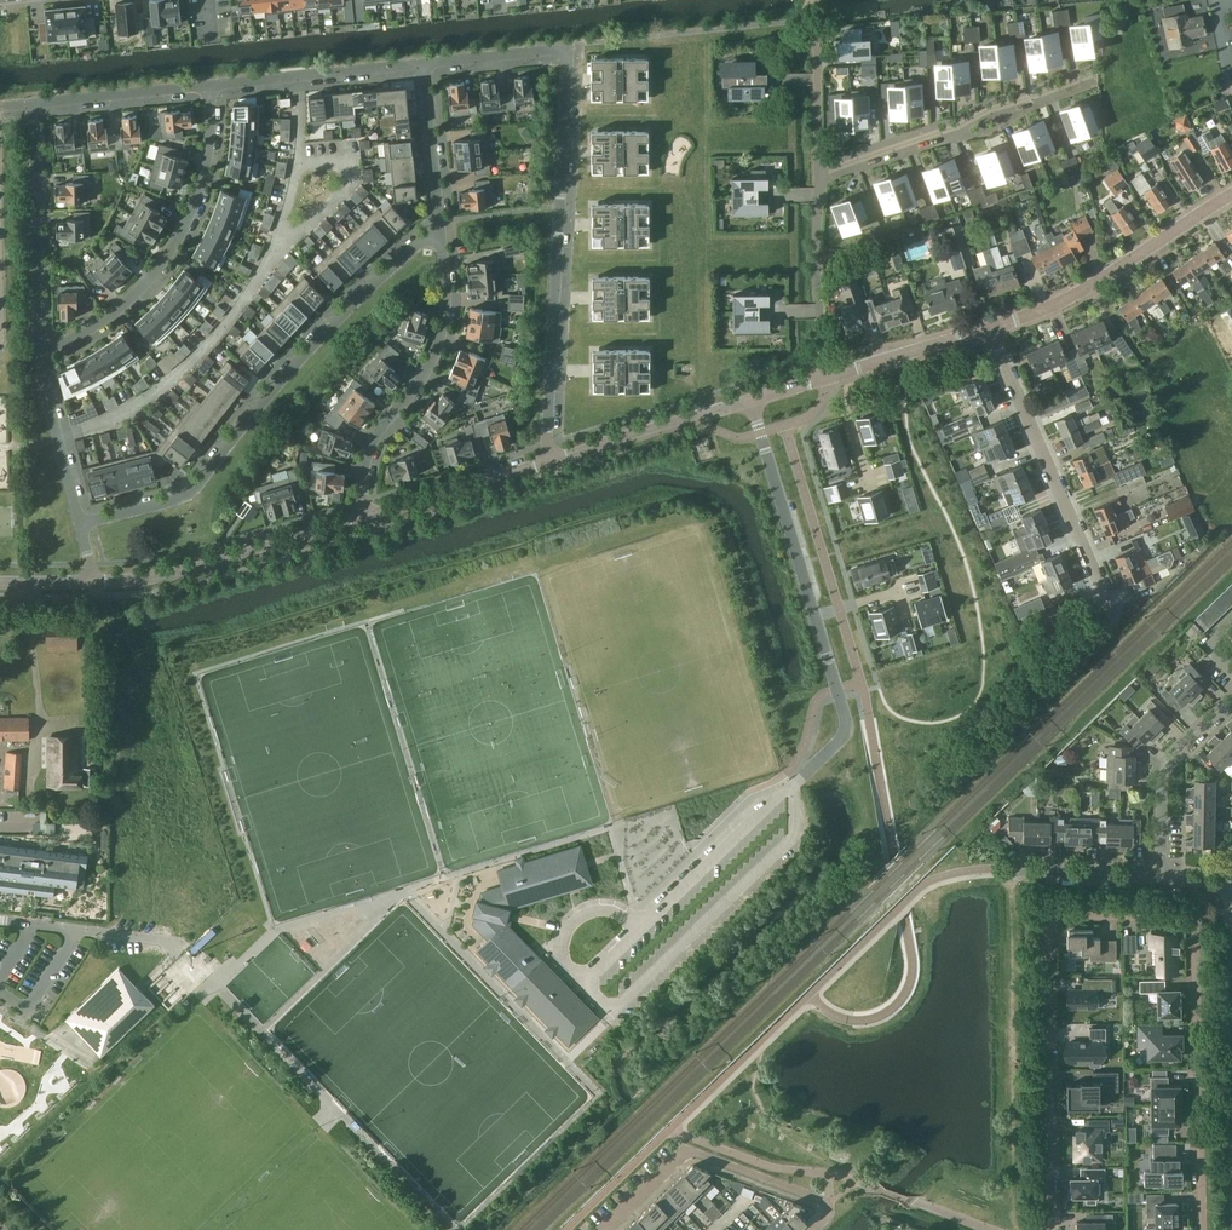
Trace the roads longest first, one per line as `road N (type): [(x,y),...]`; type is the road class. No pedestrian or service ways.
road 1 (residential): [(552,460),(567,48),(431,64)]
road 2 (residential): [(441,227),(350,308),(185,498),(82,526)]
road 3 (residential): [(1050,1229),(1052,918),(1191,920)]
road 4 (residential): [(209,86),(33,103),(38,351)]
road 5 (residential): [(209,86),(203,174),(170,251),(107,316),(38,351)]
road 6 (residential): [(368,518),(363,484),(372,442),(427,369),(441,337),(441,227)]
road 7 (residential): [(1112,612),(989,328)]
road 8 (residential): [(1191,920),(1202,1229)]
road 9 (residential): [(814,1229),(831,1213),(830,1201),(684,1150),(601,1229)]
road 10 (residential): [(818,172),(1092,76)]
road 11 (tertiary): [(94,581),(198,568),(368,518)]
road 12 (tertiary): [(989,328),(1077,294),(1231,194)]
road 13 (unclassified): [(814,615),(749,401)]
road 14 (residential): [(431,64),(209,86)]
road 15 (residential): [(1160,878),(1164,770),(1231,697)]
road 16 (tertiary): [(552,460),(749,401)]
road 17 (residential): [(827,377),(816,274),(818,172)]
road 18 (unclassified): [(793,783),(846,729),(814,615)]
road 19 (tertiary): [(368,518),(552,460)]
road 20 (residential): [(38,351),(82,526)]
road 21 (tertiary): [(827,377),(989,328)]
road 22 (residential): [(441,227),(431,64)]
road 23 (residential): [(1231,1071),(1229,919)]
road 24 (residential): [(1160,878),(1009,868)]
road 25 (residential): [(818,172),(812,32)]

